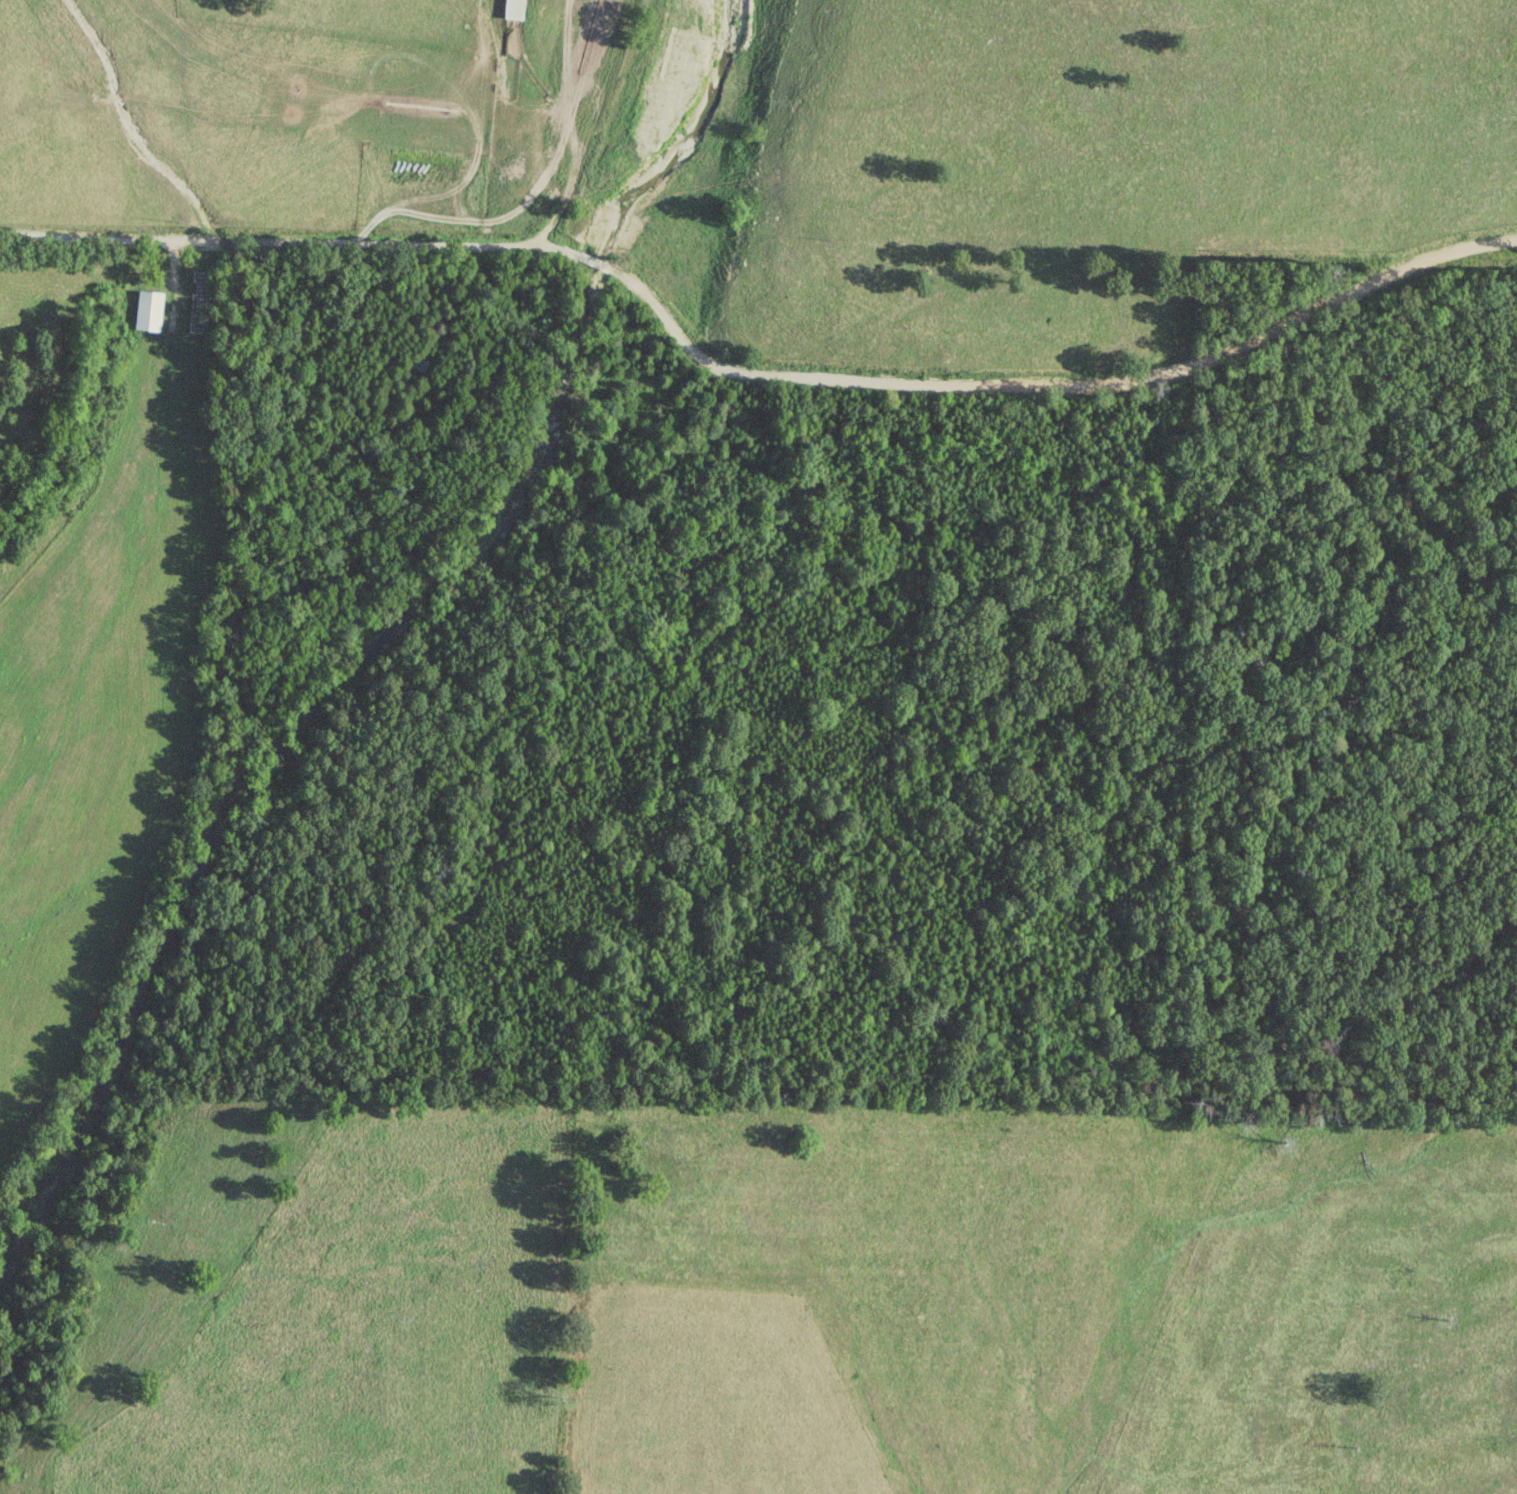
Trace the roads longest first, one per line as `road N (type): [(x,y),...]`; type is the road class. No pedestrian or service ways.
road 1 (residential): [(1516,264),(1266,330),(1160,384),(762,373),(688,347),(591,253),(550,240),(0,235)]
road 2 (residential): [(577,249),(599,210),(674,0)]

